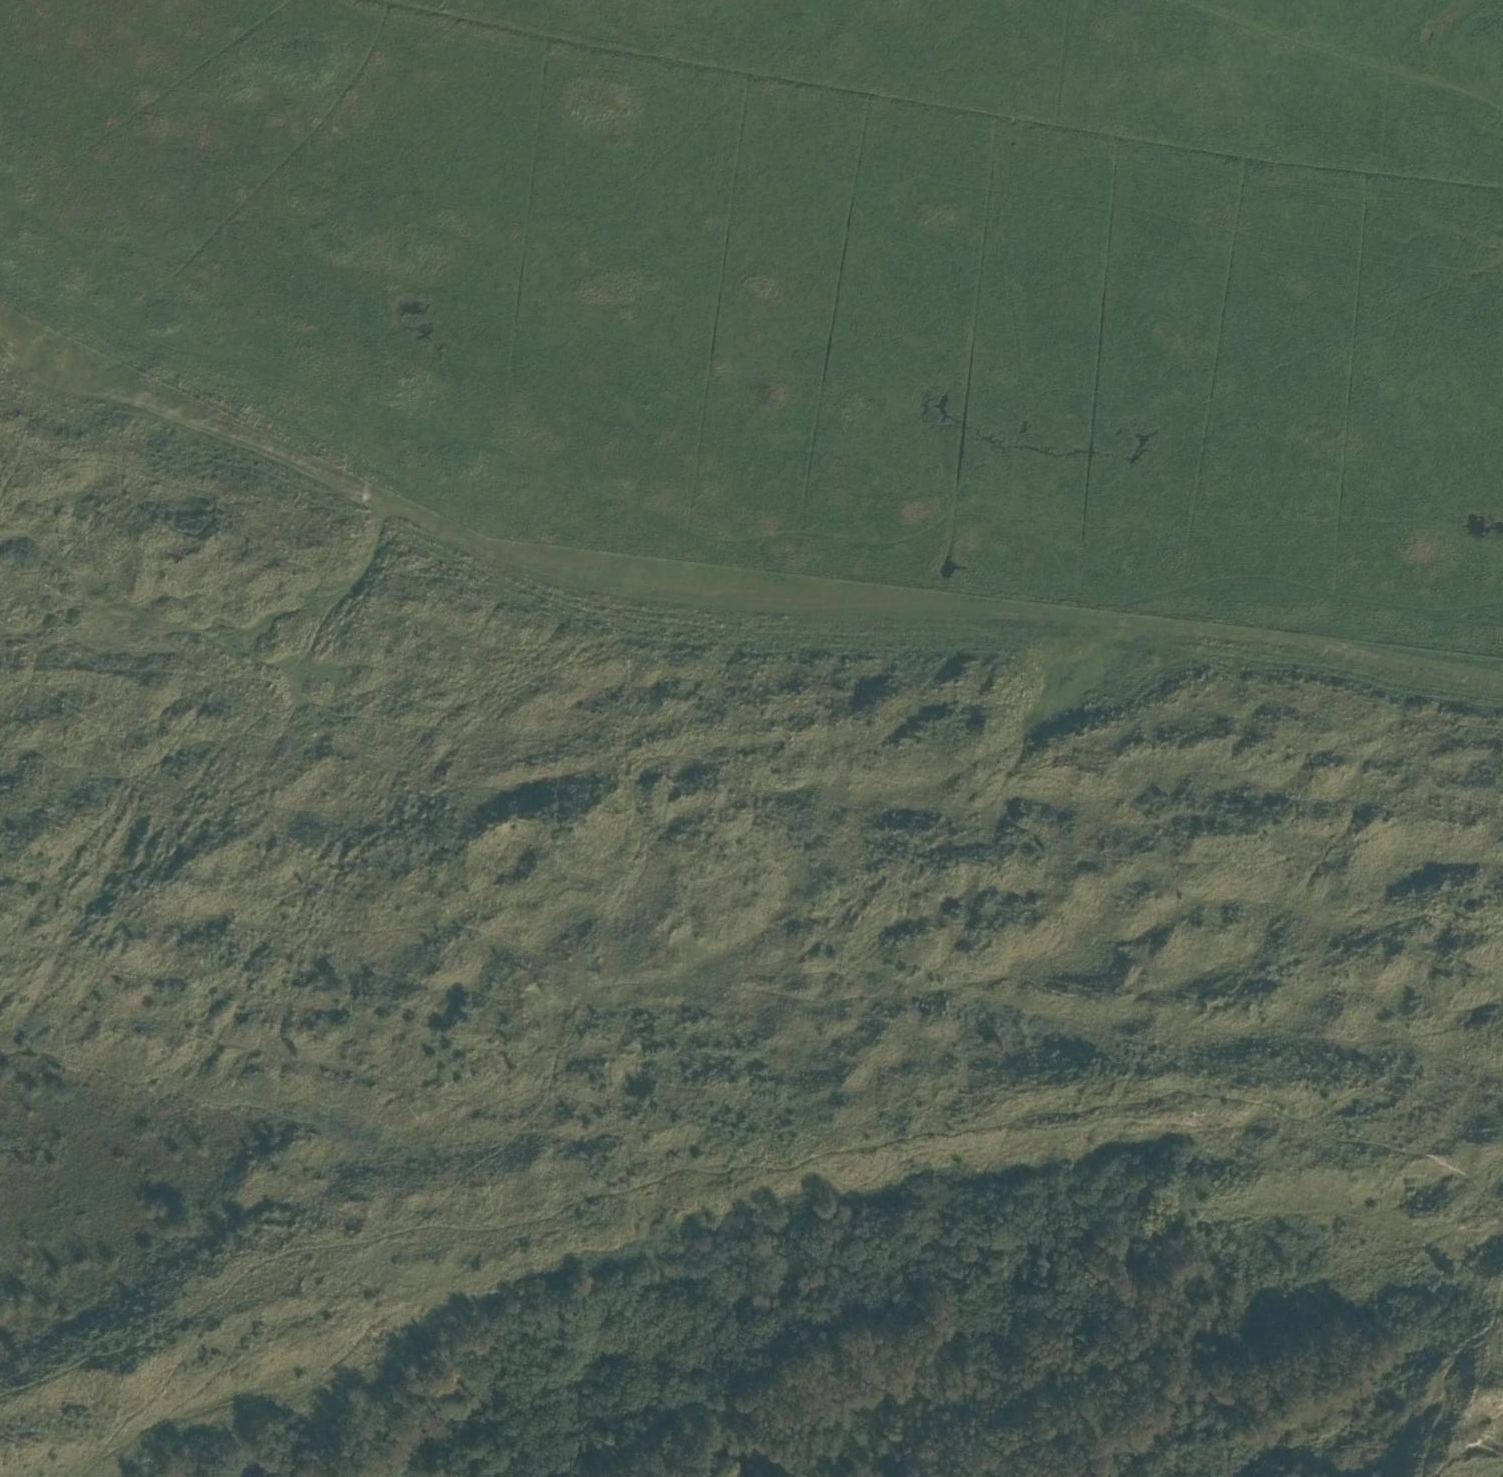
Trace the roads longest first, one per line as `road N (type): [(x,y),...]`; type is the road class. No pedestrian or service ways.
road 1 (track): [(0,333),(94,396),(320,470),(548,591),(631,610),(719,617),(1020,618),(1269,644),(1502,697)]

